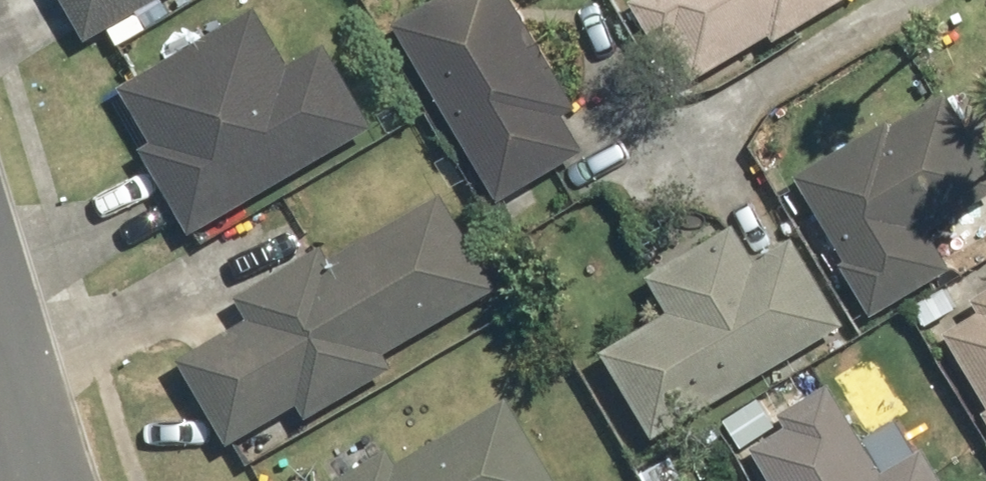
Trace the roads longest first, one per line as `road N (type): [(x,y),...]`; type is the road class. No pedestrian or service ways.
road 1 (residential): [(0,335),(47,480)]

